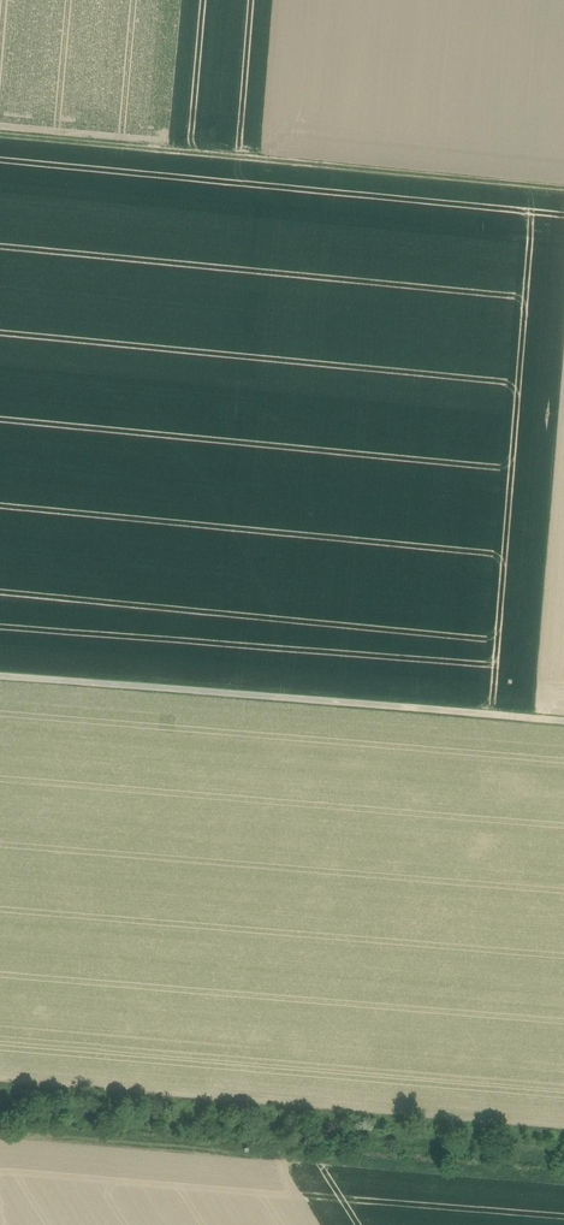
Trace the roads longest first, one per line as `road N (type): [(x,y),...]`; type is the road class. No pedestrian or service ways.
road 1 (track): [(0,136),(563,188)]
road 2 (track): [(0,676),(563,723)]

